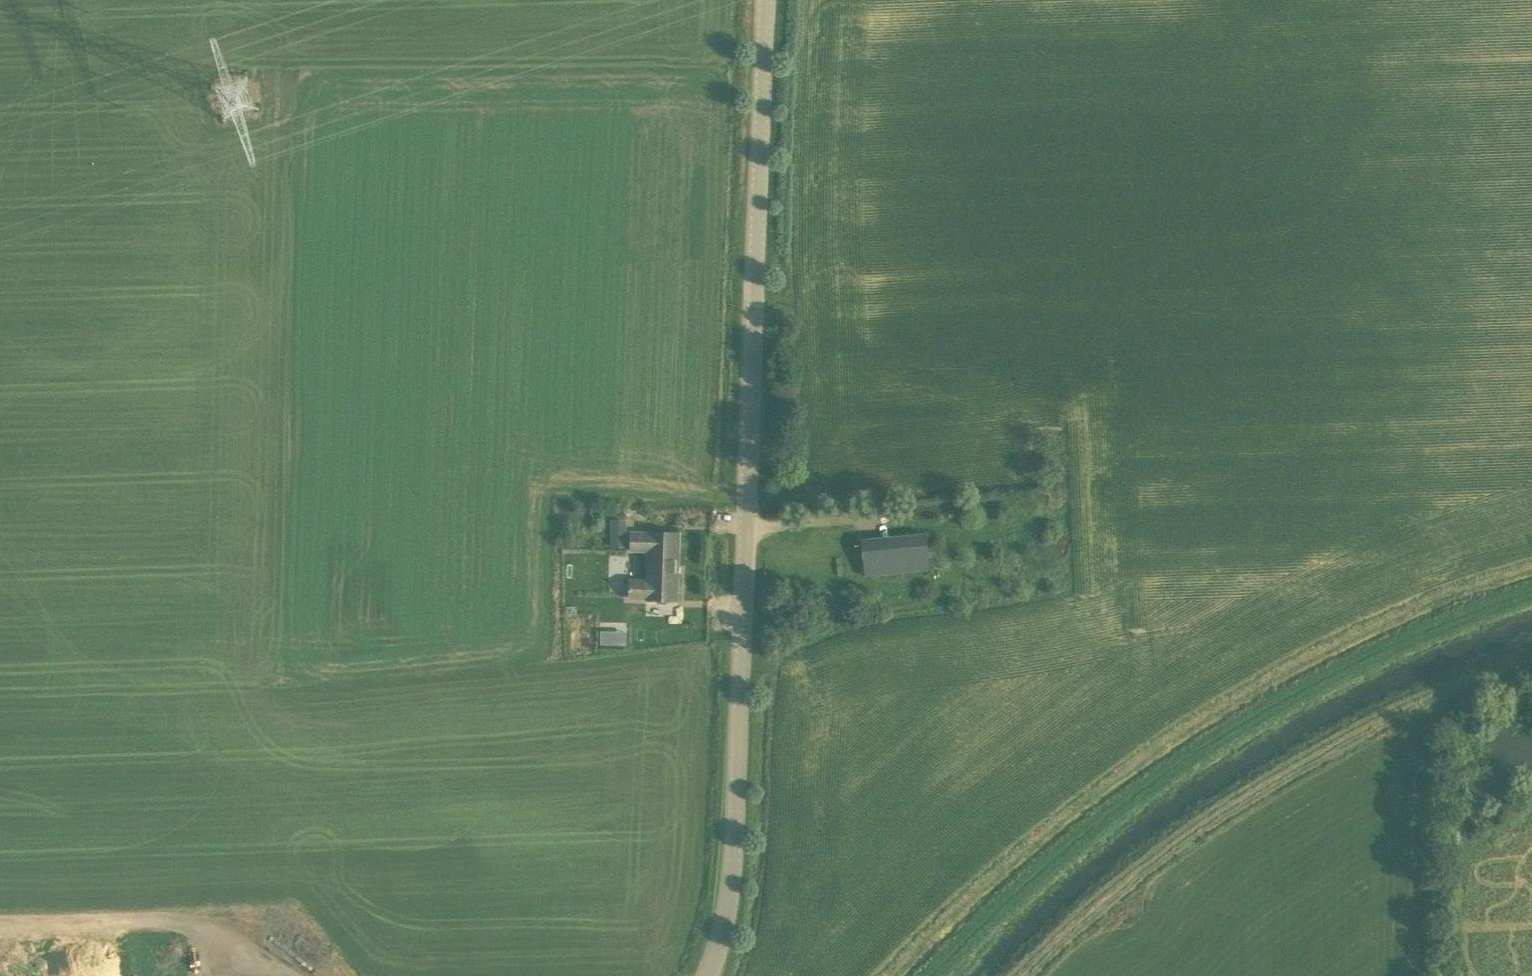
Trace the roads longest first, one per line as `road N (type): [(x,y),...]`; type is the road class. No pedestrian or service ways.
road 1 (tertiary): [(706,975),(728,923),(738,831),(768,0)]

